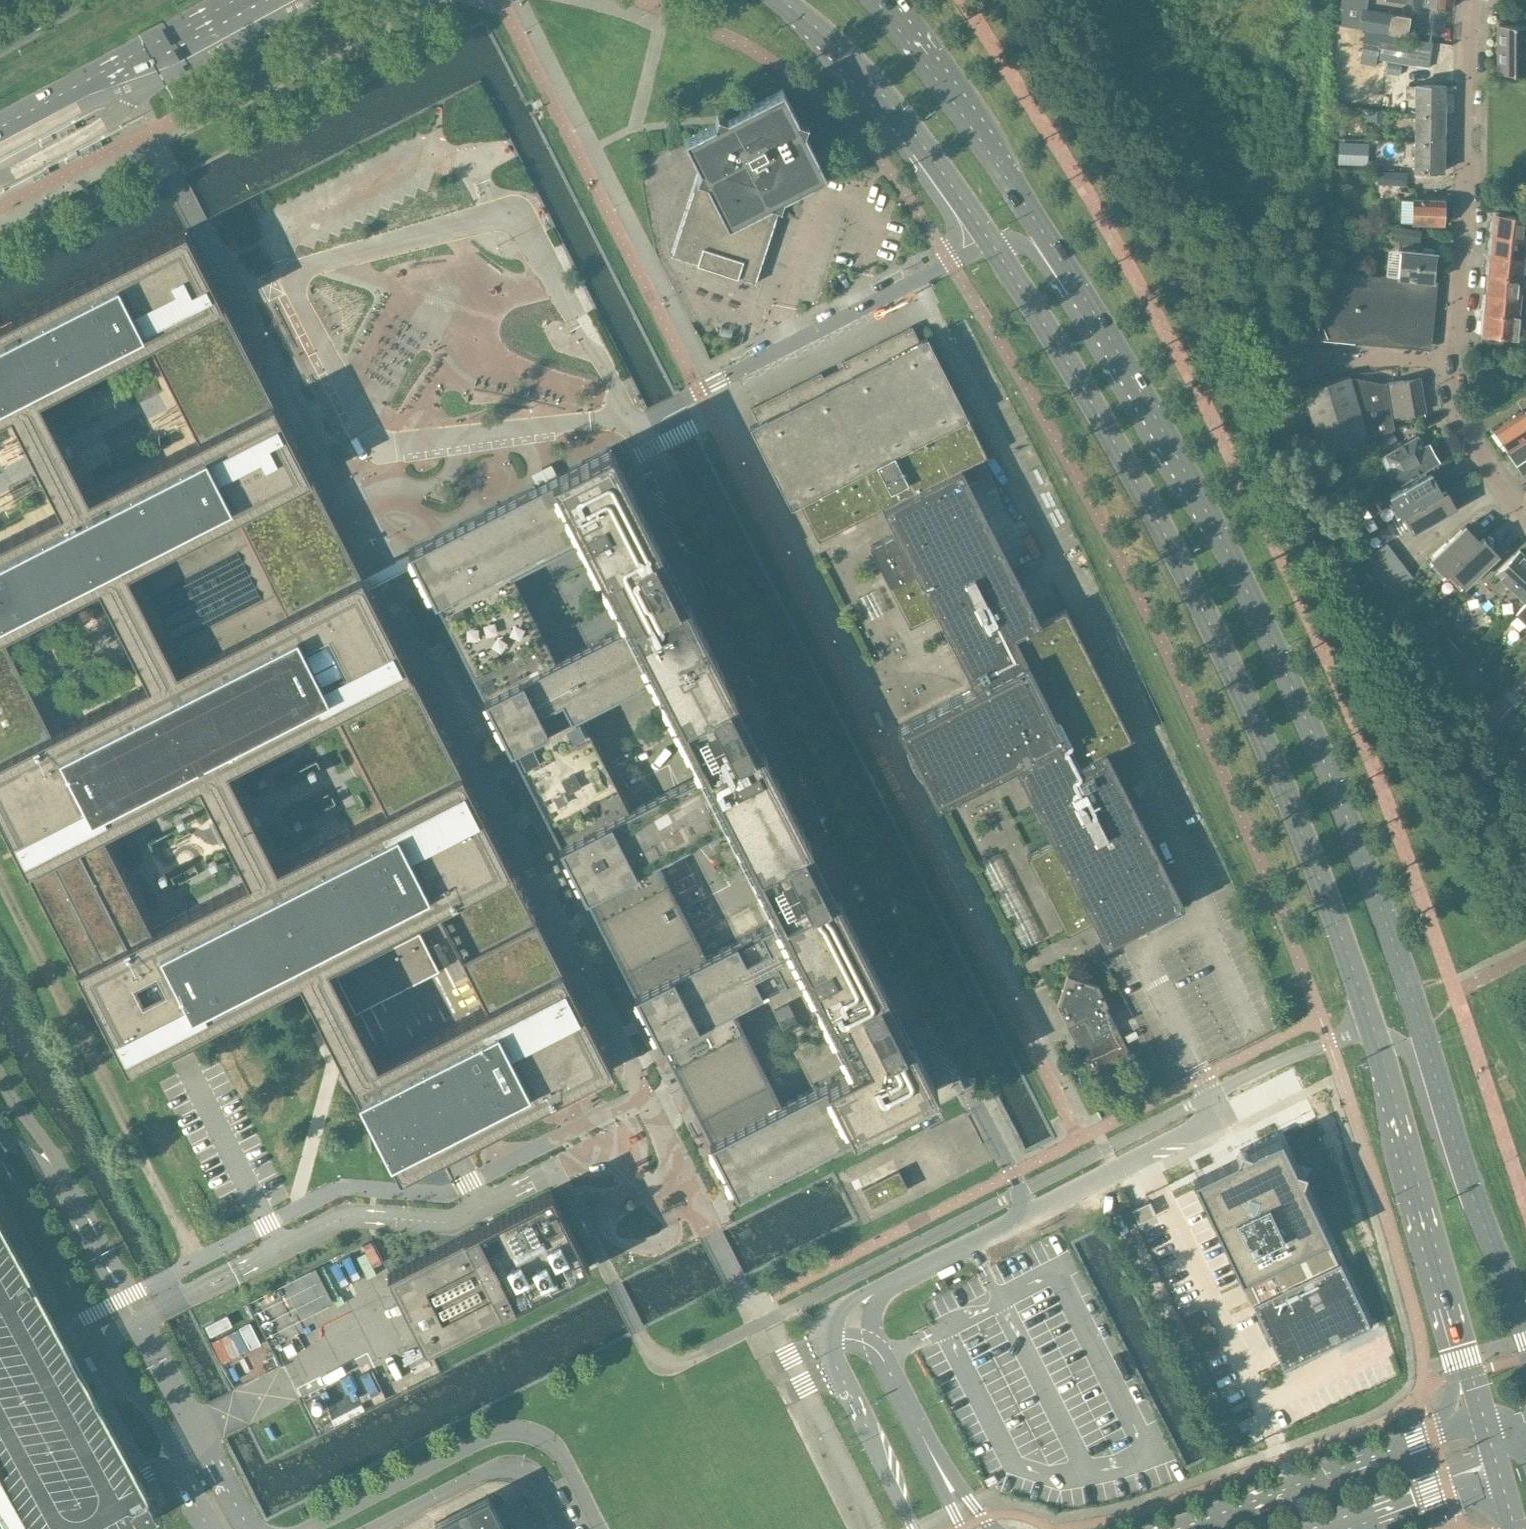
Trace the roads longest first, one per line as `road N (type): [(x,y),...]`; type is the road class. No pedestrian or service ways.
road 1 (secondary): [(993,246),(1104,425),(1205,612),(1310,850),(1373,1028),(1486,1421)]
road 2 (secondary): [(1525,1336),(1321,760),(1247,595),(1059,259)]
road 3 (unclassified): [(633,421),(1032,1213)]
road 4 (unclassified): [(633,421),(507,222),(297,277),(295,295),(377,443),(600,421)]
road 5 (unclassified): [(250,1528),(54,1153),(0,1079)]
road 6 (unclassified): [(0,1158),(211,1528)]
road 7 (unclassified): [(993,246),(633,421)]
road 8 (residential): [(1451,361),(1471,0)]
road 9 (unclassified): [(600,1528),(565,1461),(542,1443),(511,1438),(318,1528)]
road 10 (secondary): [(776,0),(891,110),(993,246)]
road 11 (secondary): [(1059,259),(877,0)]
road 12 (unclassified): [(1486,1421),(1212,1514)]
road 13 (secondary): [(0,127),(236,0)]
road 14 (unclassified): [(1032,1213),(1208,1125),(1214,1108),(1201,1076)]
road 15 (unclassified): [(381,1528),(490,1475),(513,1474),(549,1492),(567,1528)]
road 16 (unclassified): [(836,1345),(848,1391),(913,1528)]
road 17 (unclassified): [(1324,1528),(1498,1461)]
road 18 (residential): [(1525,520),(1488,471),(1453,398),(1451,361)]
road 19 (residential): [(1282,362),(1451,361)]
road 20 (unclassified): [(893,1282),(1032,1213)]
road 21 (unclassified): [(996,1528),(907,1417)]
road 22 (unclassified): [(962,1528),(907,1417)]

